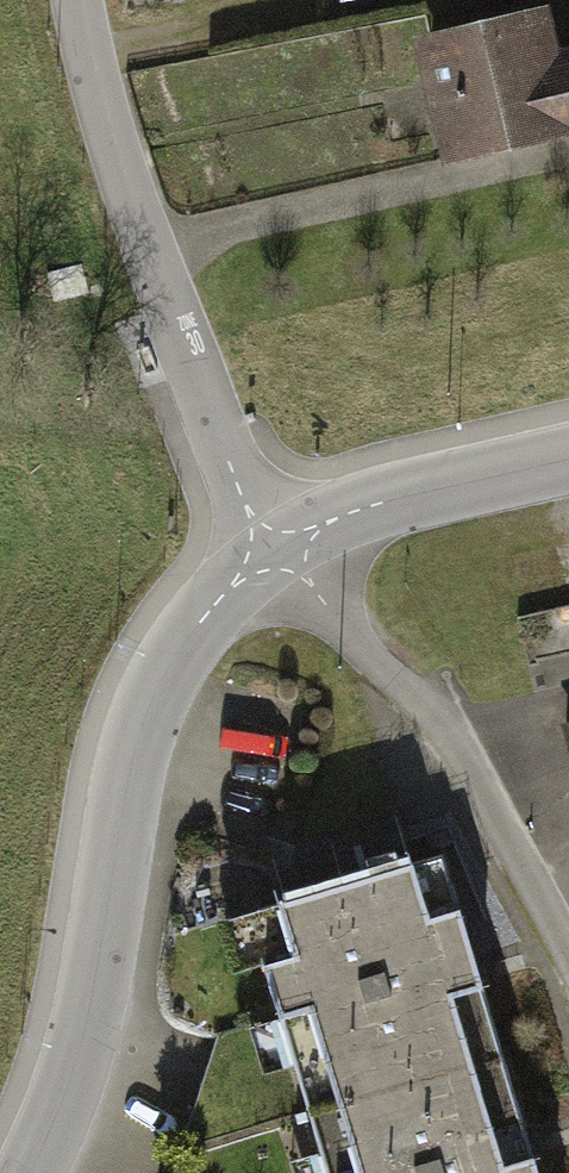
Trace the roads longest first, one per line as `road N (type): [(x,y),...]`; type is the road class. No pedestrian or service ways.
road 1 (residential): [(22,1172),(78,1054),(130,765),(166,673),(215,603),(275,547)]
road 2 (residential): [(77,0),(149,248),(244,495),(275,547)]
road 3 (residential): [(275,547),(361,649),(446,725),(556,935),(568,980)]
road 4 (residential): [(275,547),(365,508),(568,455)]

